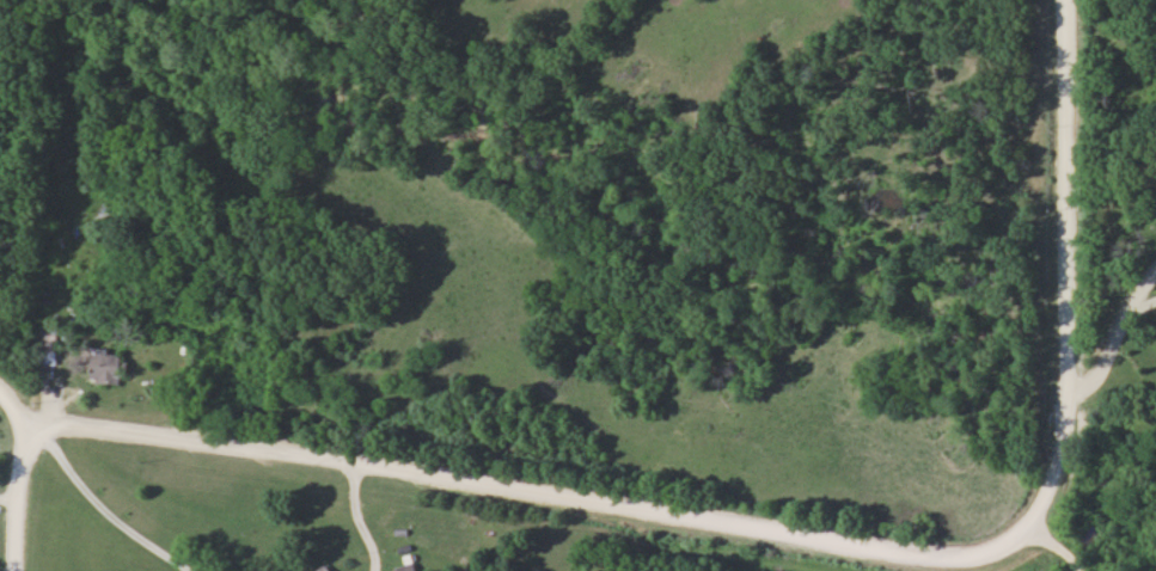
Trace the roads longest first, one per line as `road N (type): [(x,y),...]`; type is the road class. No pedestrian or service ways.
road 1 (residential): [(19,422),(279,447),(936,557),(983,553),(1033,526),(1056,442),(1067,0)]
road 2 (residential): [(14,570),(19,422)]

